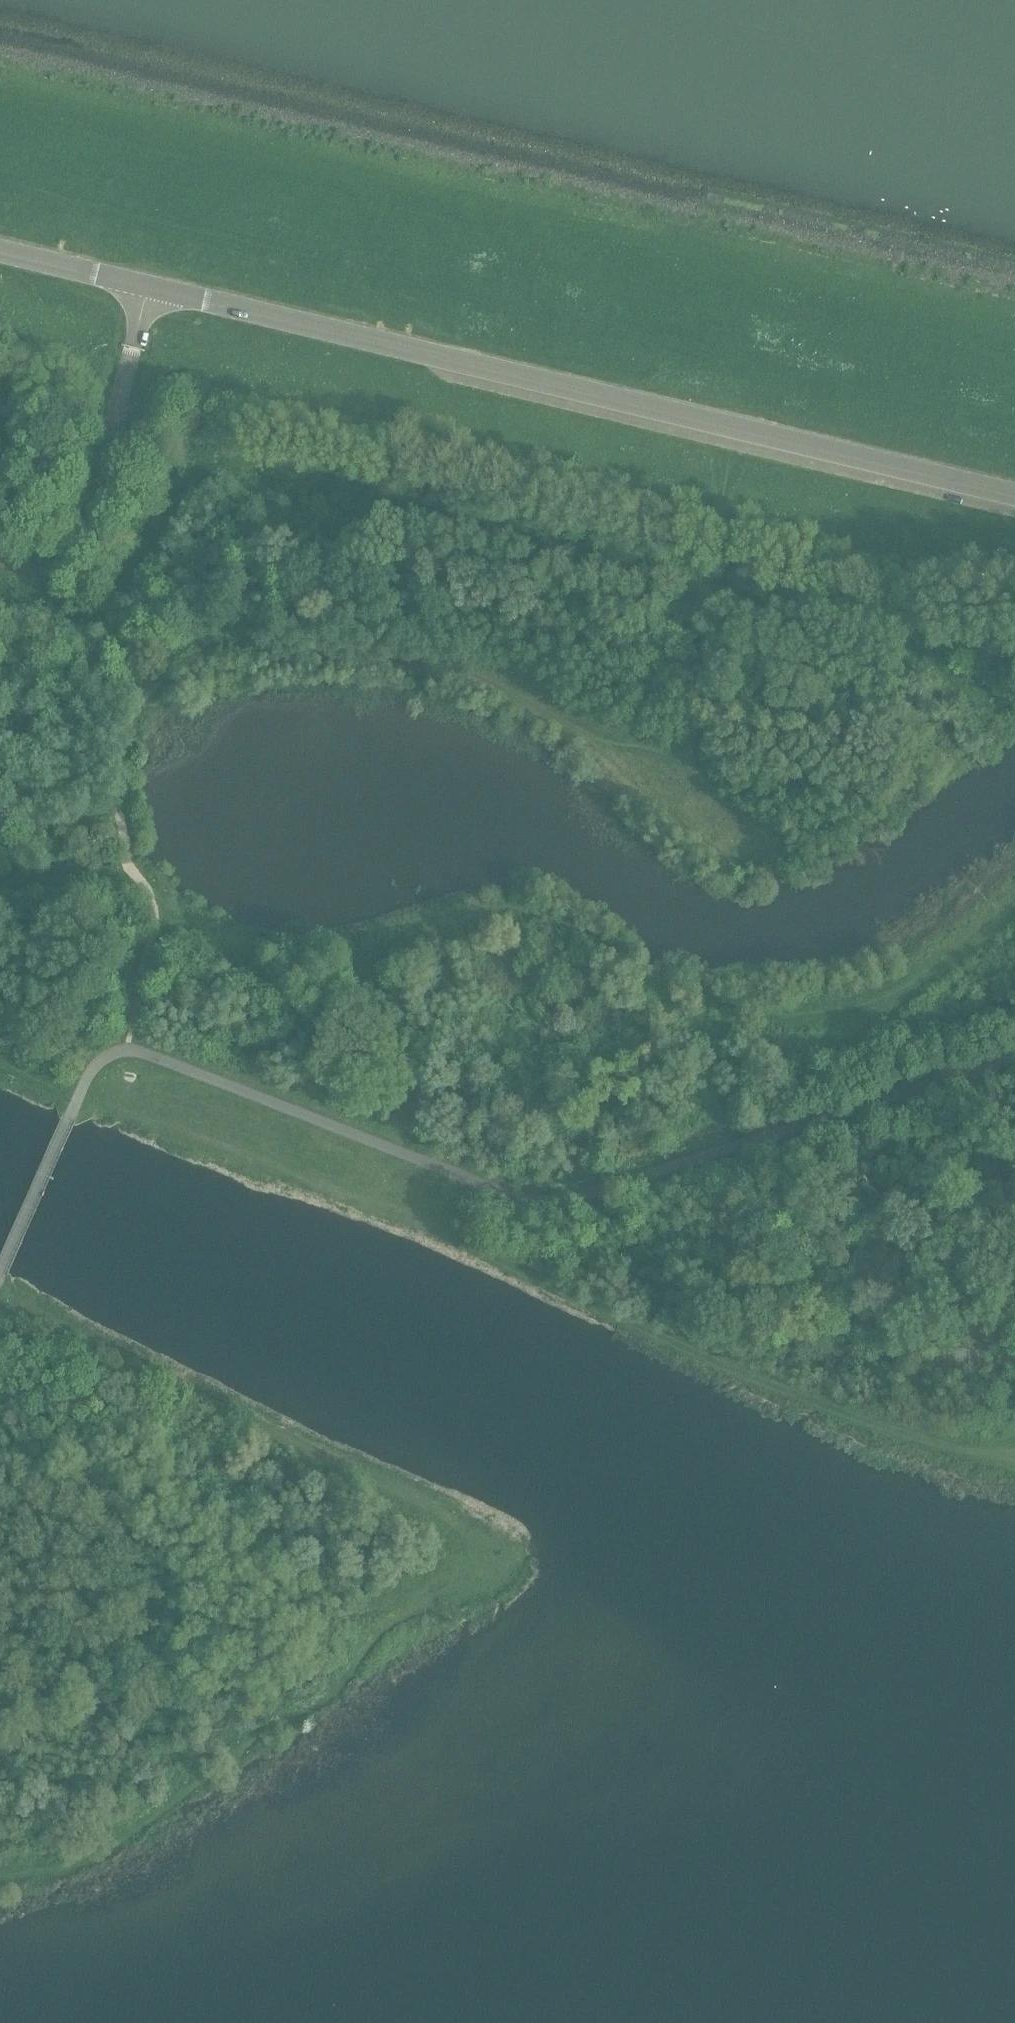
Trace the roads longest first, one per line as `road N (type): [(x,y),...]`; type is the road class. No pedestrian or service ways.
road 1 (unclassified): [(1014,497),(0,251)]

